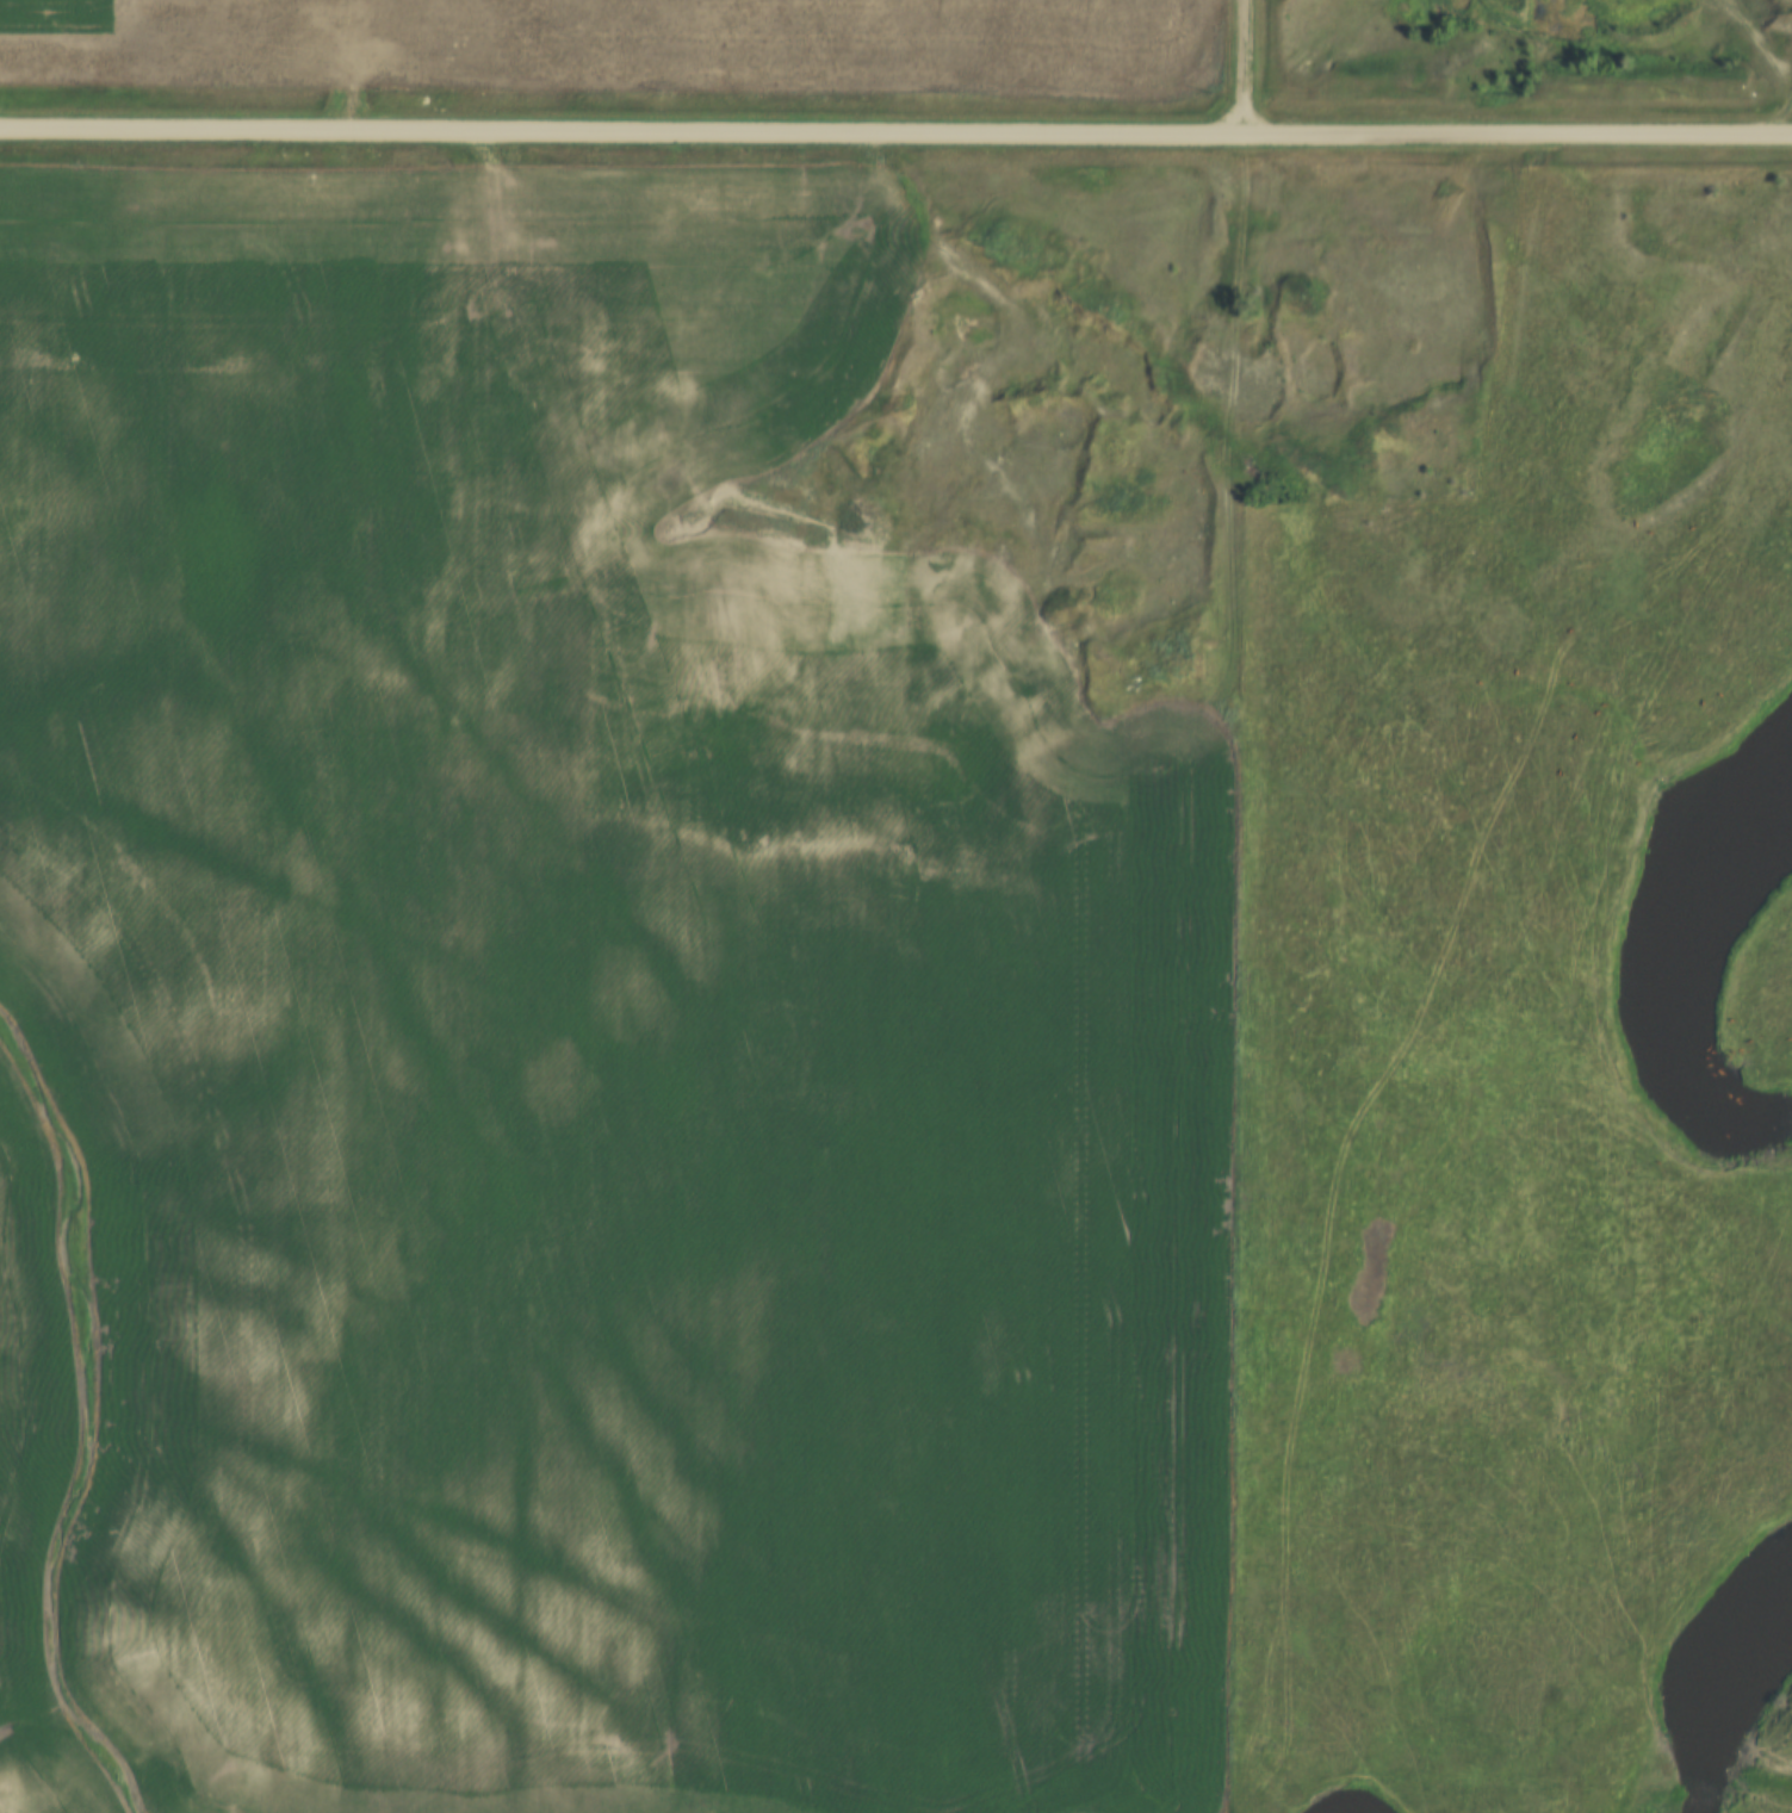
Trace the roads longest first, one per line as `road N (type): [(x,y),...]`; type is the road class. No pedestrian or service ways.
road 1 (residential): [(0,128),(1246,129),(1791,139)]
road 2 (track): [(905,131),(909,201),(920,232),(1016,309),(1023,329),(1016,354),(981,393),(976,431),(1023,505),(1083,721)]
road 3 (track): [(1246,129),(1246,0)]

